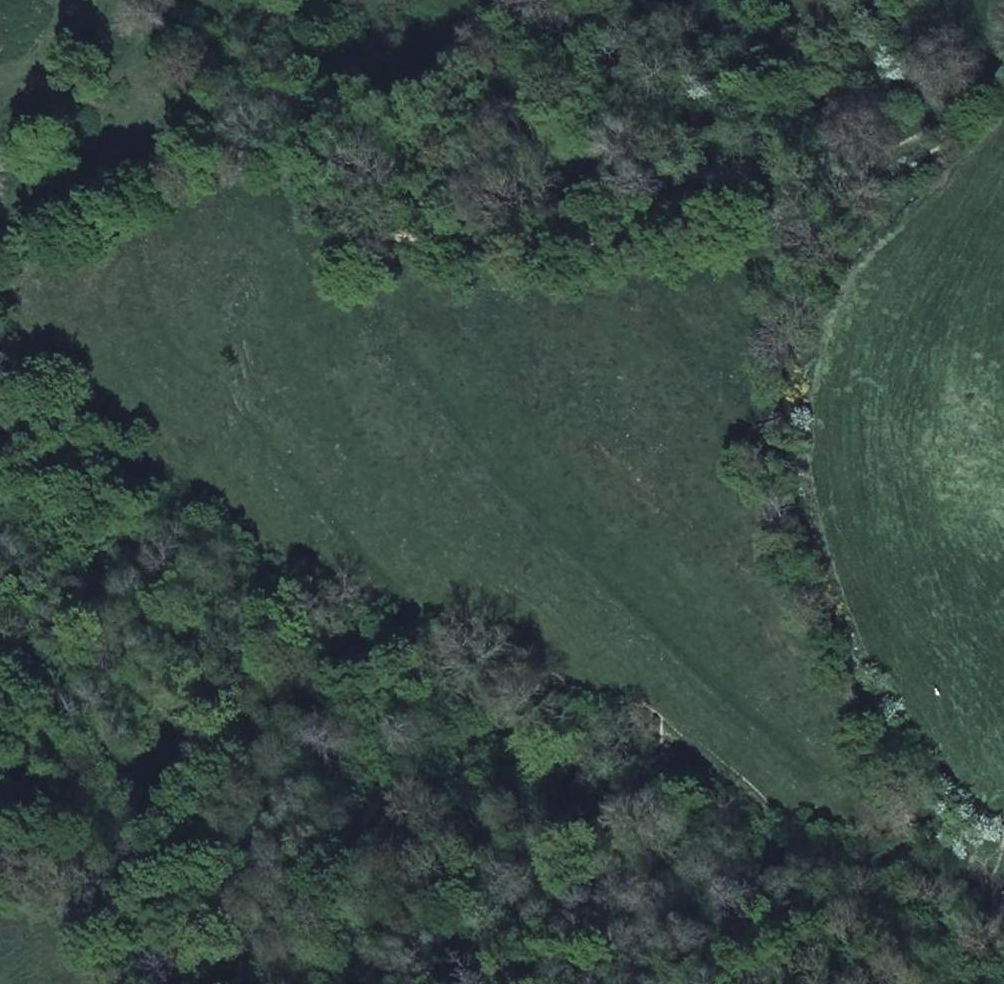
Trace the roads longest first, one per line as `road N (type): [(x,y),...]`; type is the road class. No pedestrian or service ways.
road 1 (track): [(275,162),(433,243),(637,264),(848,203),(1003,62)]

